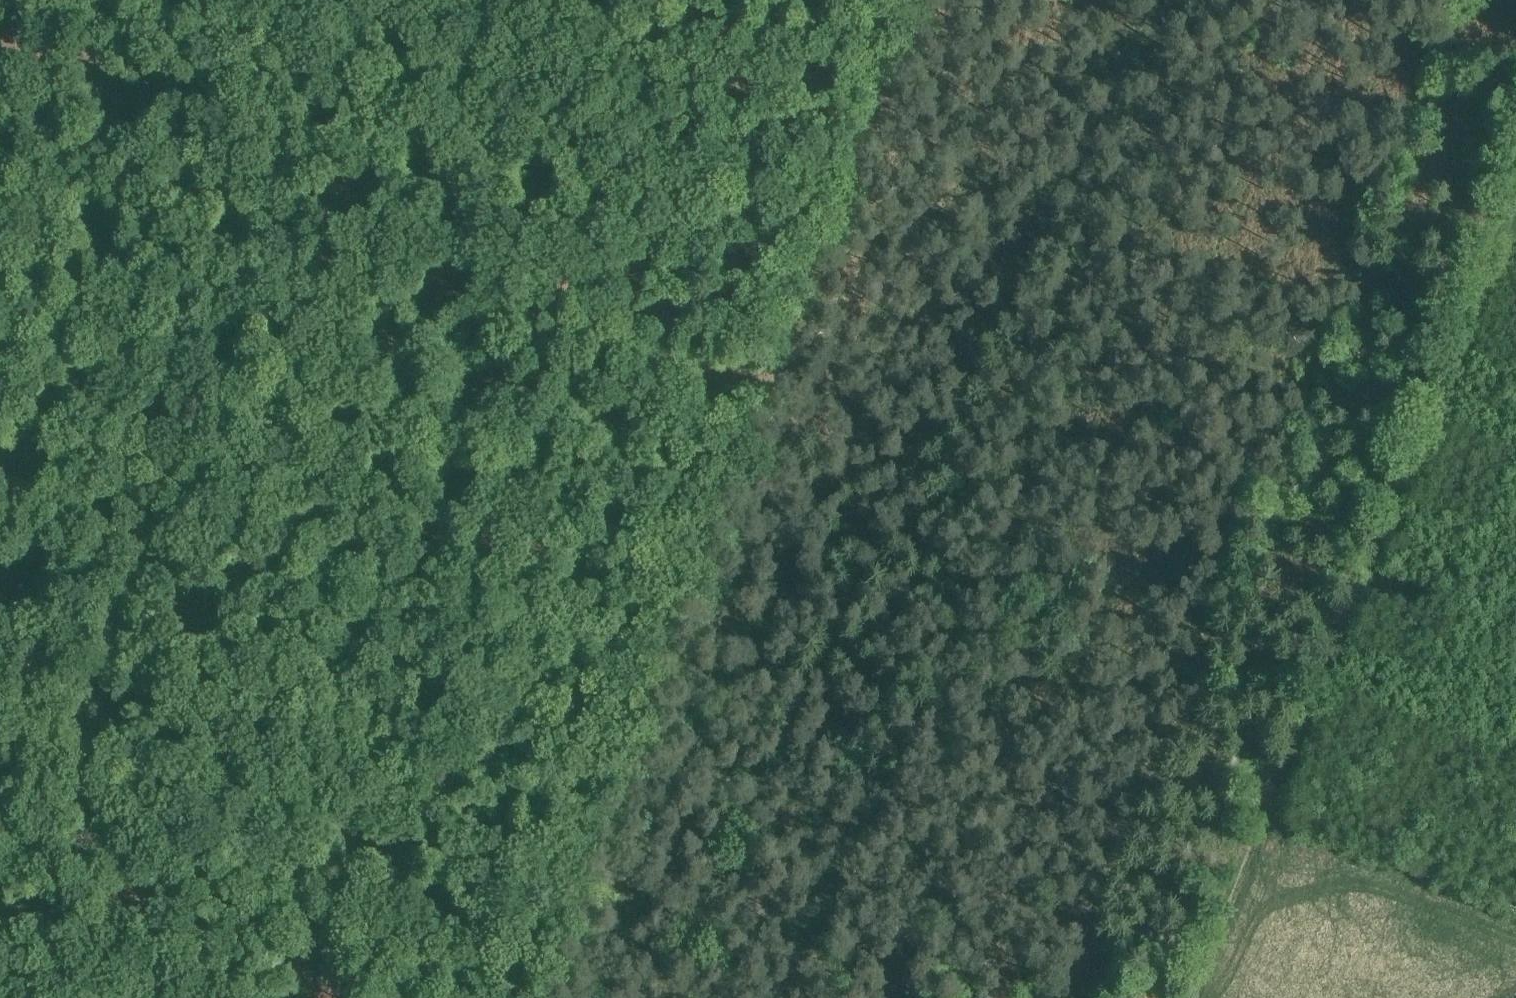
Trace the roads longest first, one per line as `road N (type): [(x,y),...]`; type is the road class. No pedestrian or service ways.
road 1 (track): [(1515,79),(1148,997)]
road 2 (track): [(0,676),(693,901)]

